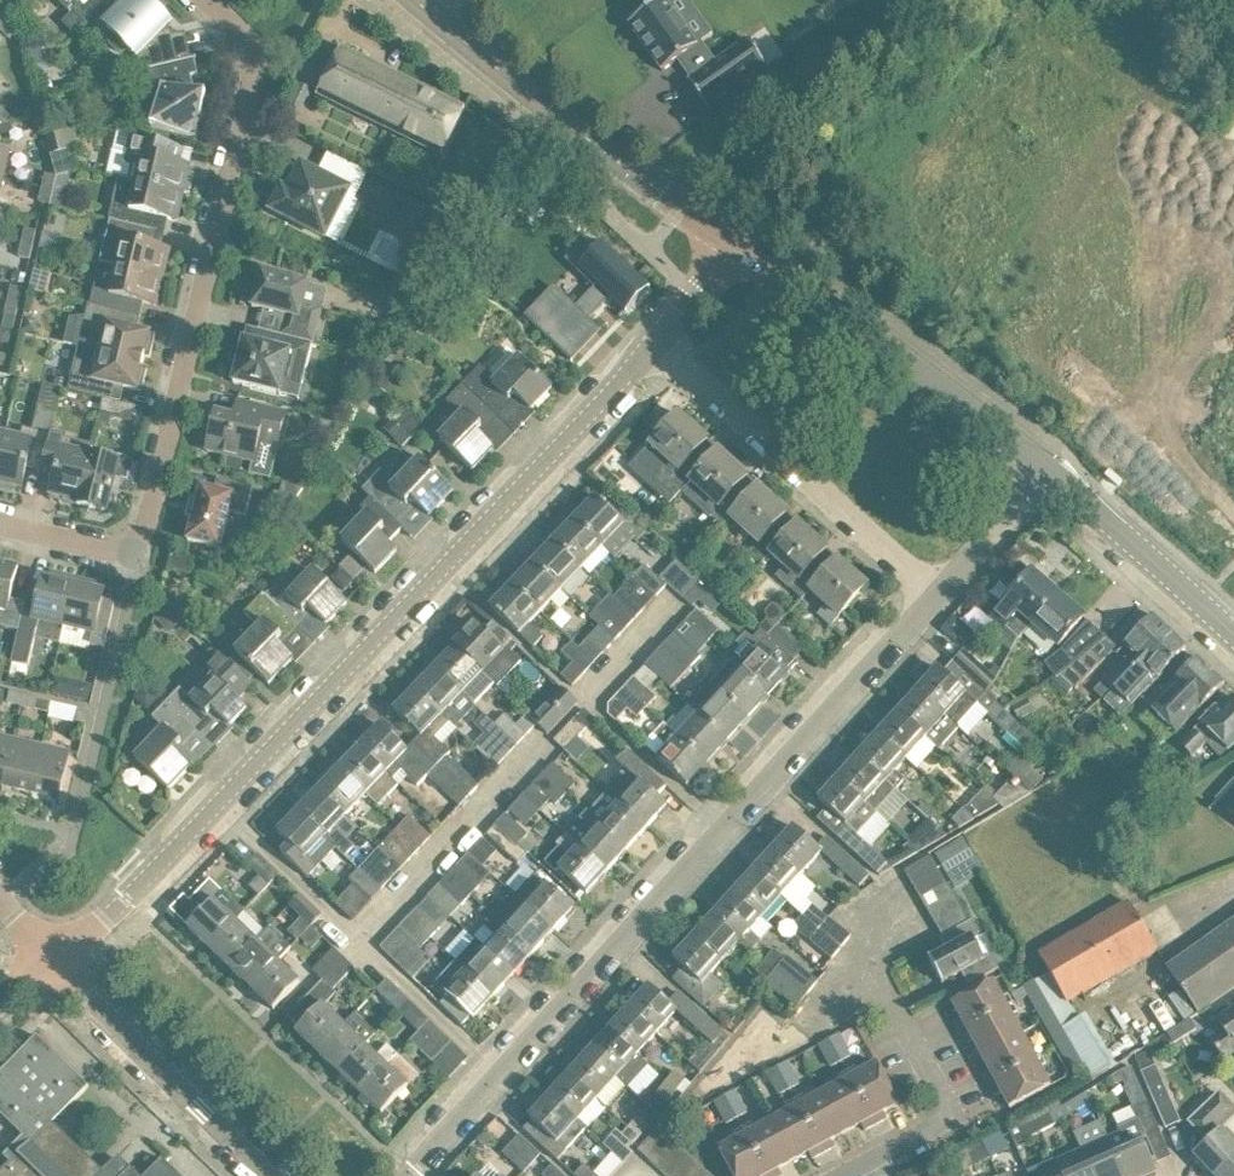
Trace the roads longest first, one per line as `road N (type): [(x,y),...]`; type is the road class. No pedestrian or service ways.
road 1 (tertiary): [(59,963),(658,339)]
road 2 (residential): [(408,1175),(943,591)]
road 3 (residential): [(199,0),(235,49),(235,92),(138,534),(0,506)]
road 4 (secondary): [(741,246),(417,0)]
road 5 (residential): [(943,591),(658,339)]
road 6 (secondary): [(1045,466),(741,246)]
road 7 (unclassified): [(271,1175),(59,963)]
road 8 (secondary): [(1233,634),(1045,466)]
road 9 (residential): [(832,1175),(932,1123),(938,1090),(895,1008)]
road 10 (residential): [(943,591),(1045,466)]
road 11 (tertiary): [(658,339),(741,246)]

